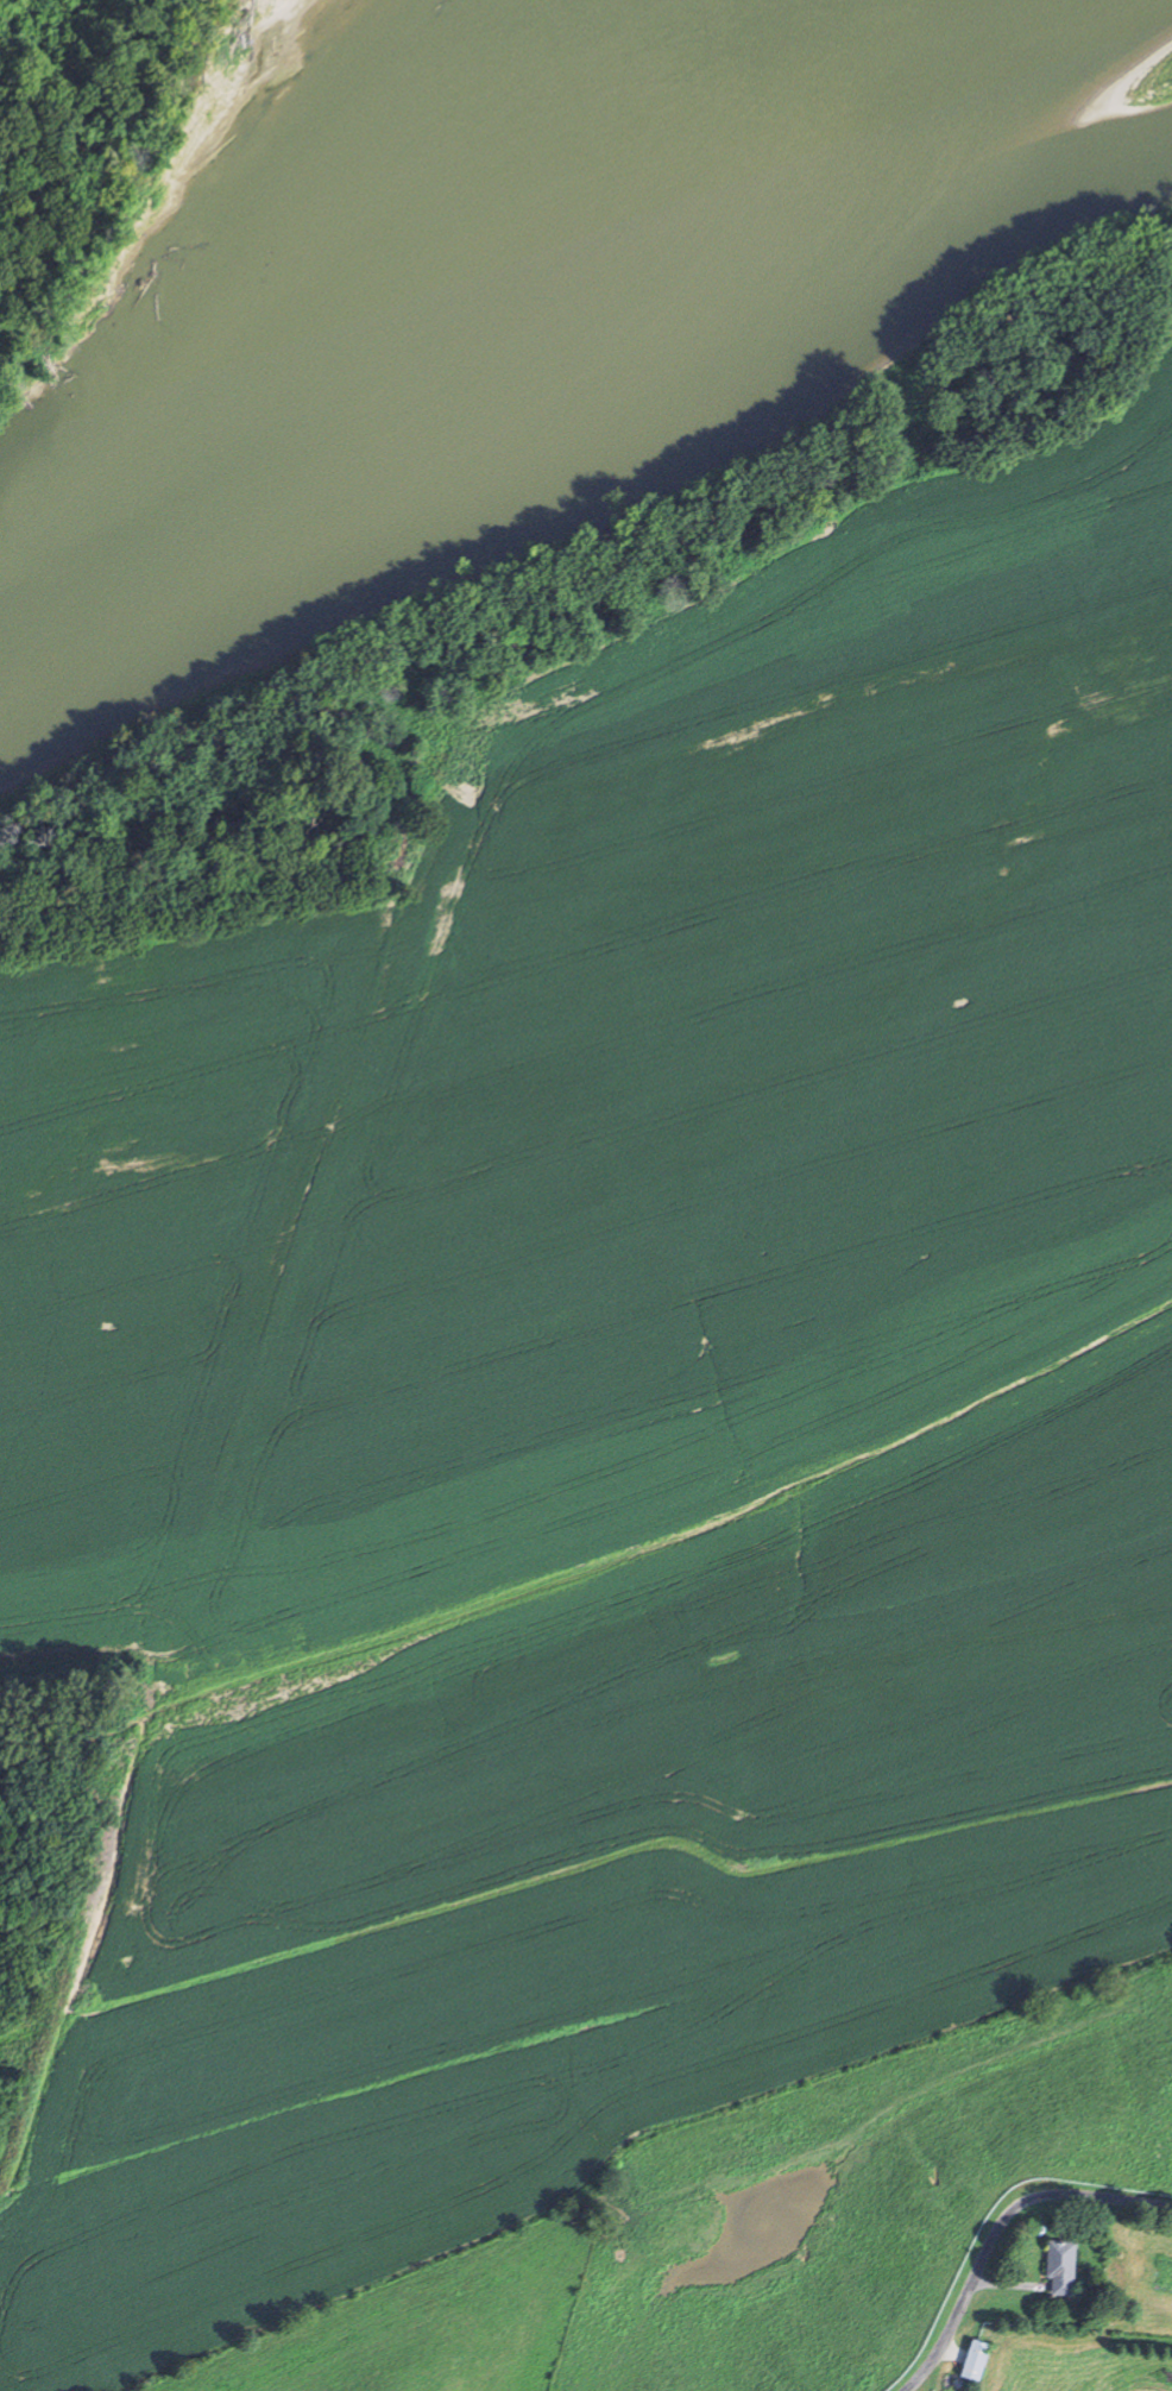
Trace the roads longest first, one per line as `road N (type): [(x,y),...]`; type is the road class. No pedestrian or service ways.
road 1 (residential): [(911,2390),(937,2360),(1014,2213),(1047,2198),(1171,2210)]

